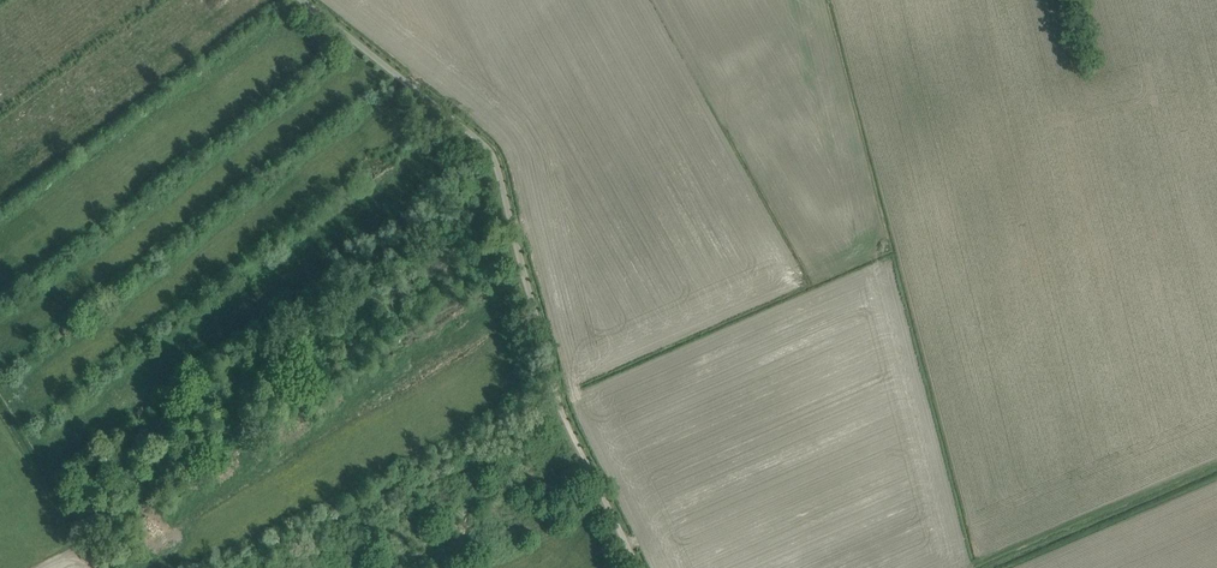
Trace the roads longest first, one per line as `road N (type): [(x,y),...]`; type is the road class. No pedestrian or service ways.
road 1 (unclassified): [(639,567),(560,406),(491,152),(303,0)]

